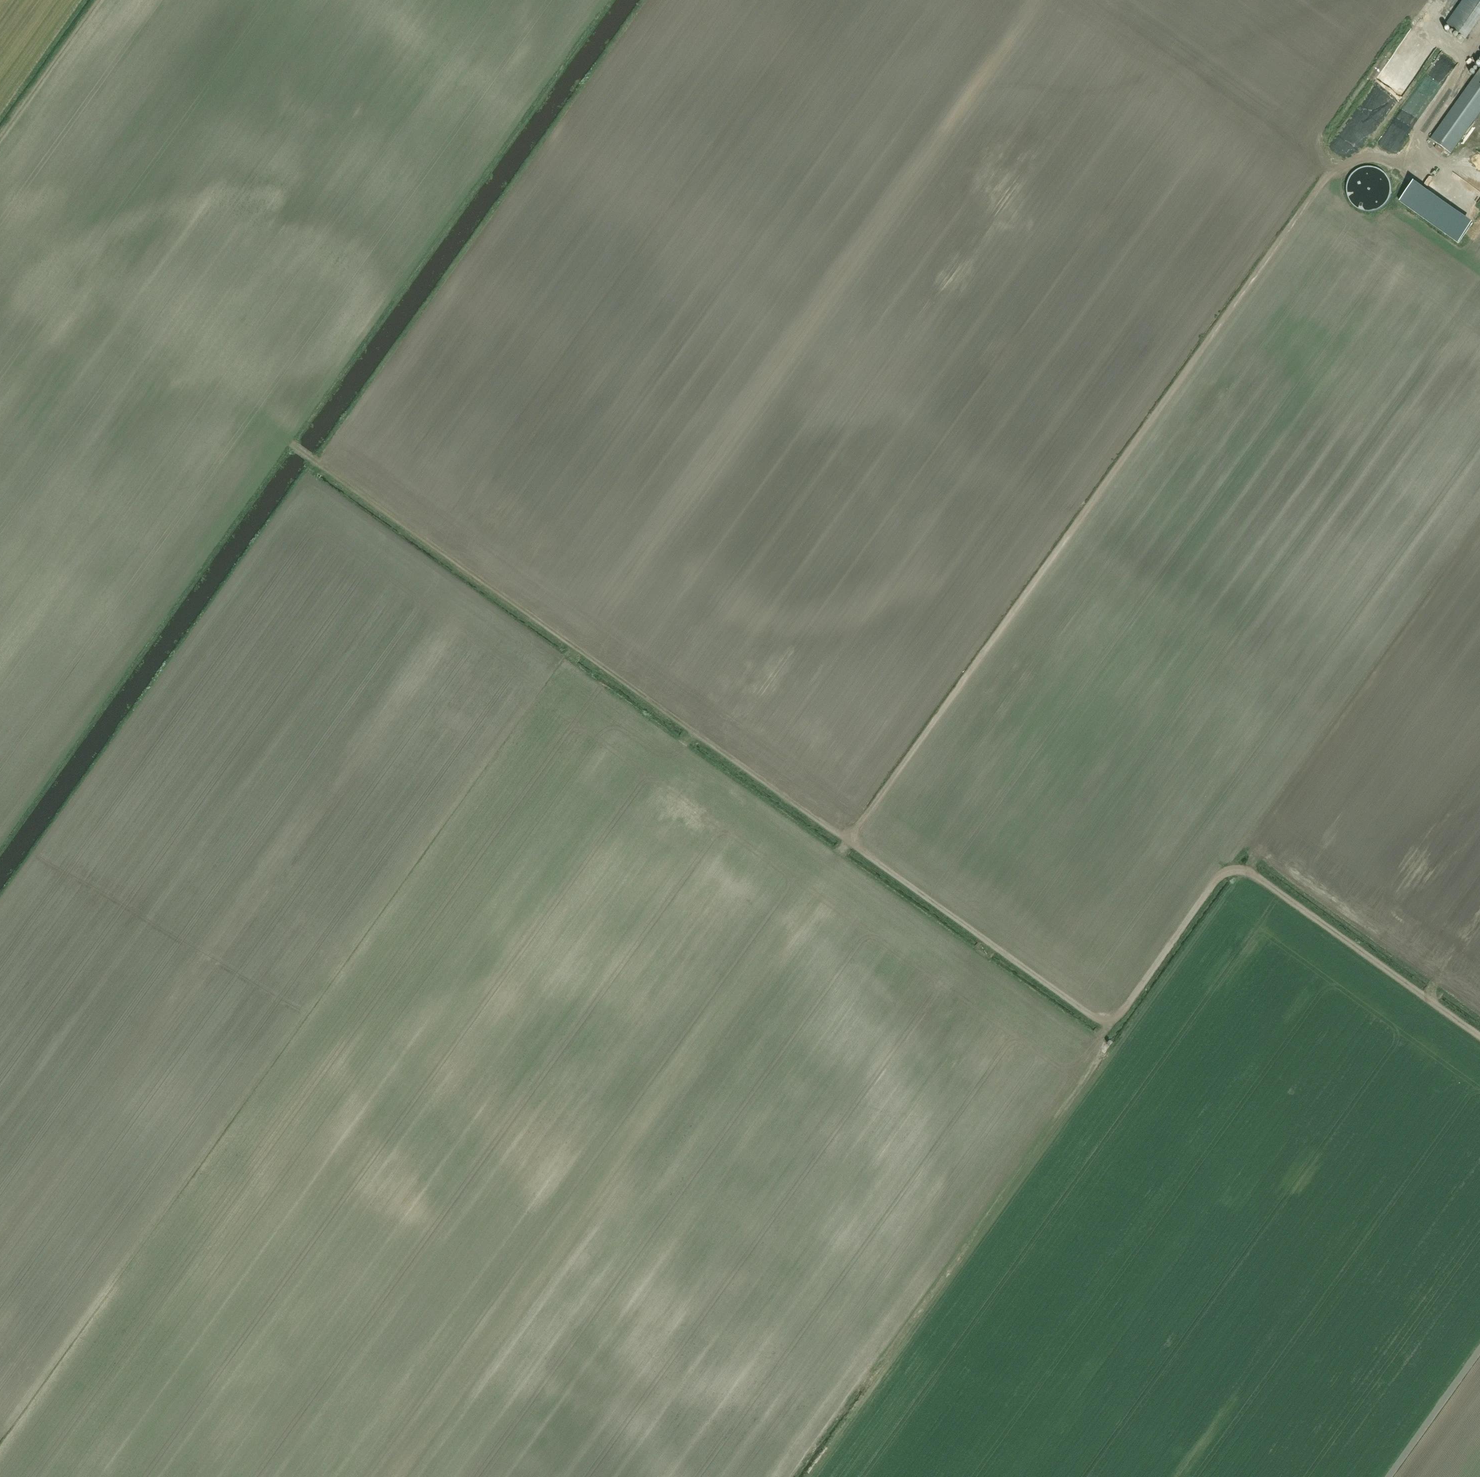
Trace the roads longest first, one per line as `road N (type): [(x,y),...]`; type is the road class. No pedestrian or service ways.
road 1 (track): [(0,144),(103,0)]

